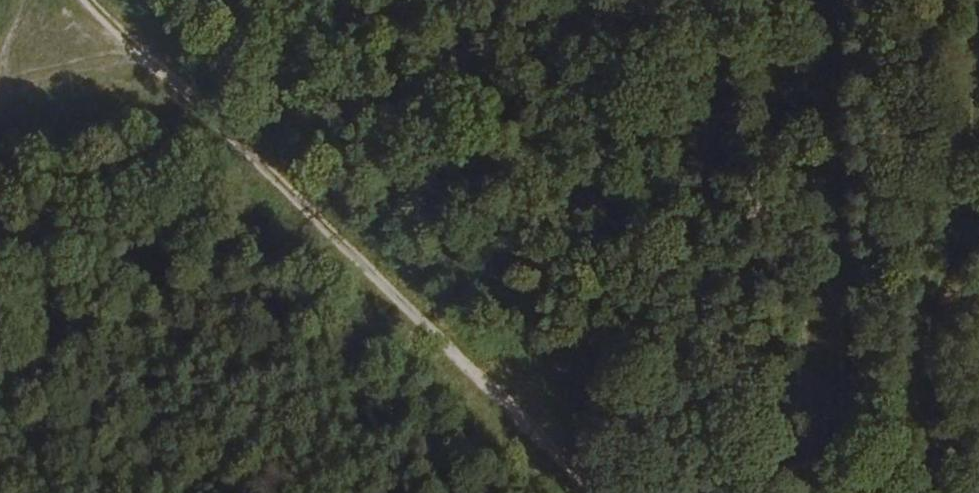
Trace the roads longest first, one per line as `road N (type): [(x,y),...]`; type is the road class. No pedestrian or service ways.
road 1 (track): [(90,0),(170,70),(593,492)]
road 2 (track): [(978,230),(938,394),(957,492)]

